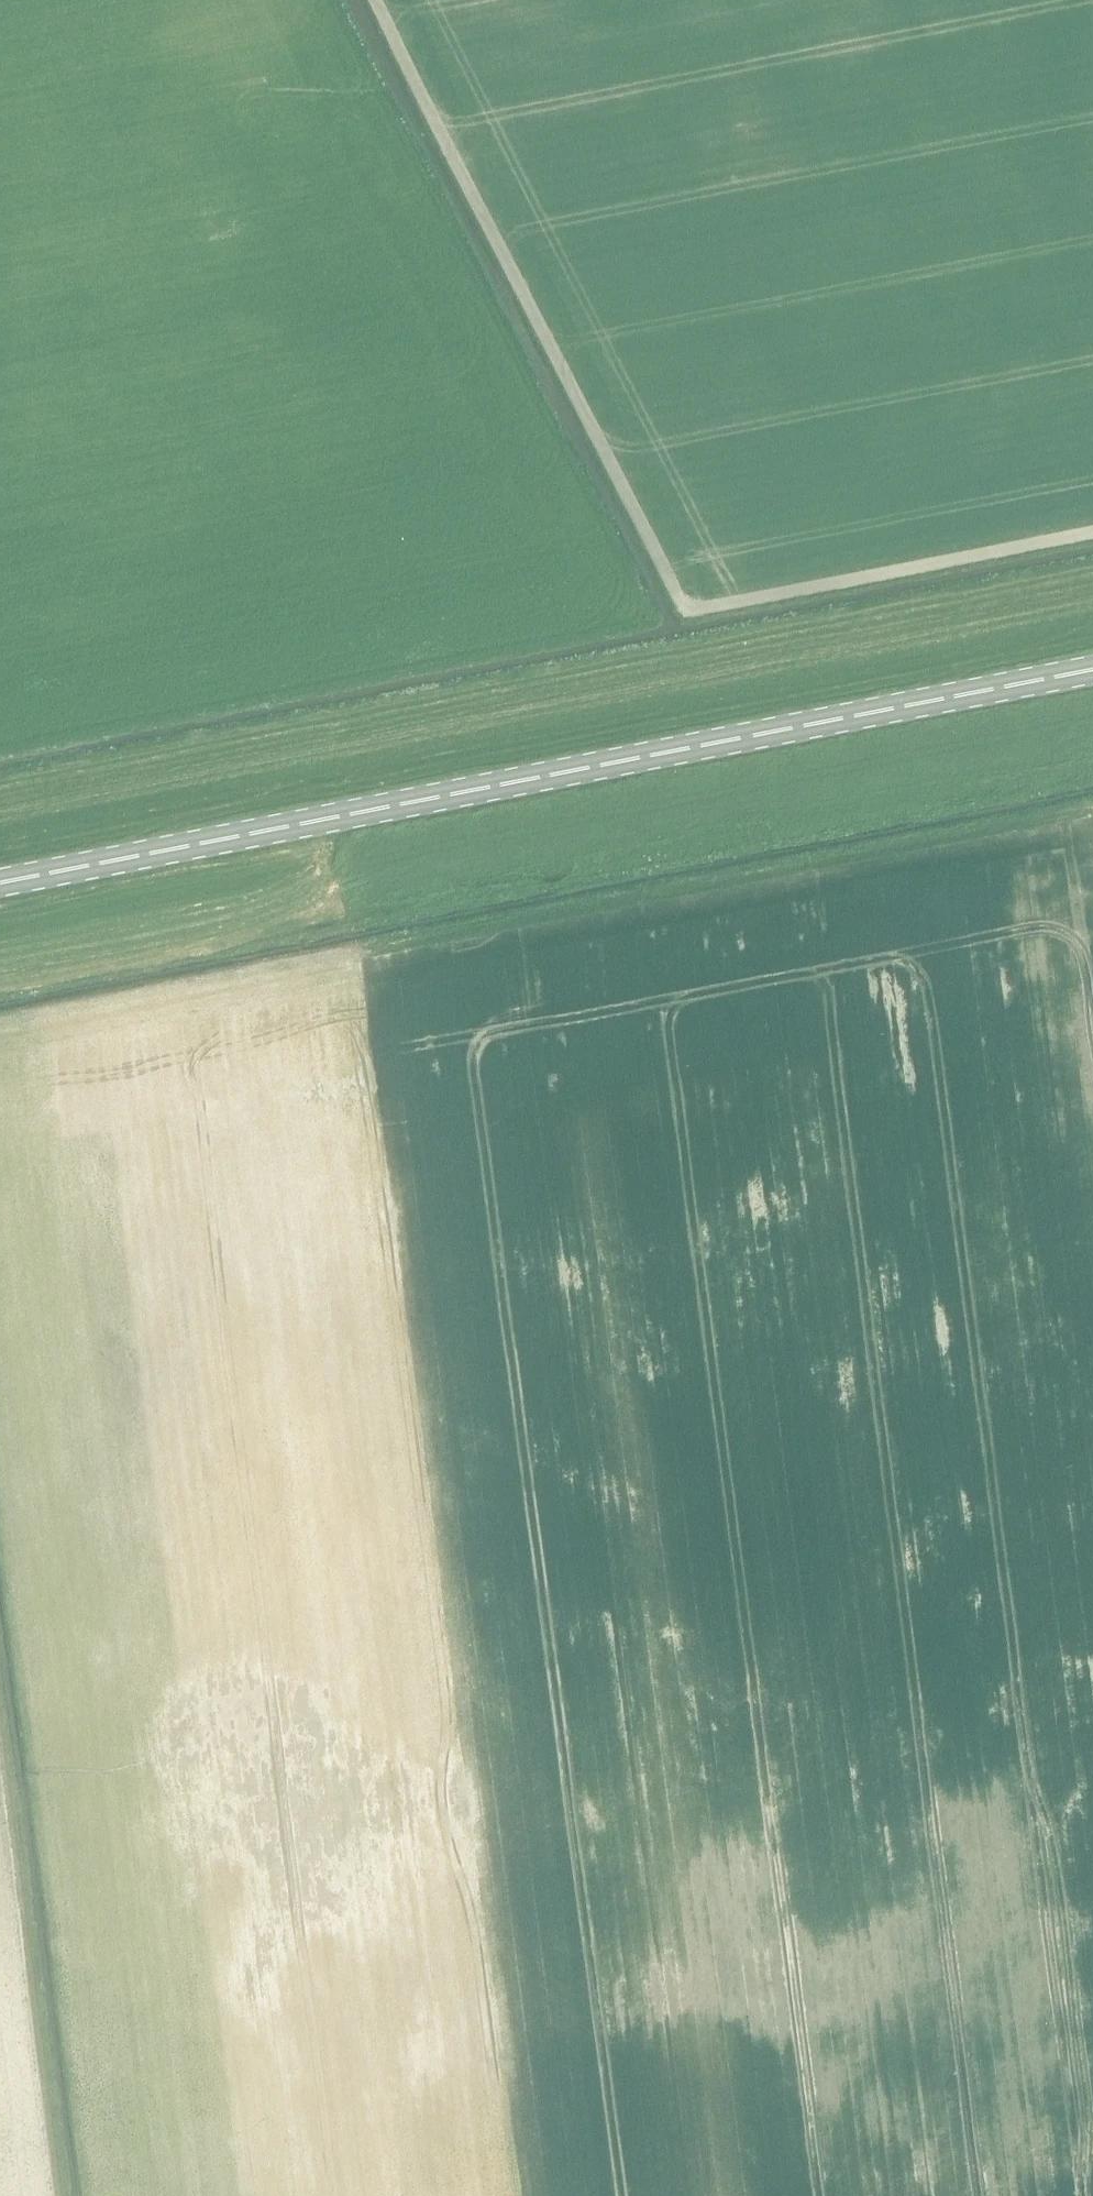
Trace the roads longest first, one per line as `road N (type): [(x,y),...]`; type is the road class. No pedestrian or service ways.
road 1 (secondary): [(0,883),(1092,671)]

